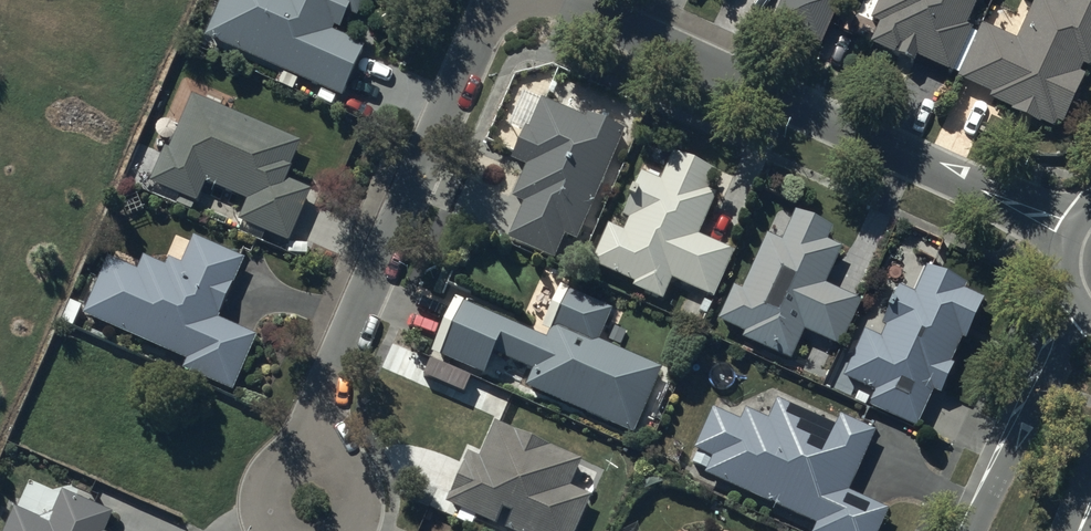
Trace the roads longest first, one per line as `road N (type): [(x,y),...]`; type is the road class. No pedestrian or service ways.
road 1 (residential): [(561,0),(1072,232)]
road 2 (residential): [(311,504),(337,368),(497,0)]
road 3 (residential): [(975,530),(1059,362),(1078,302)]

